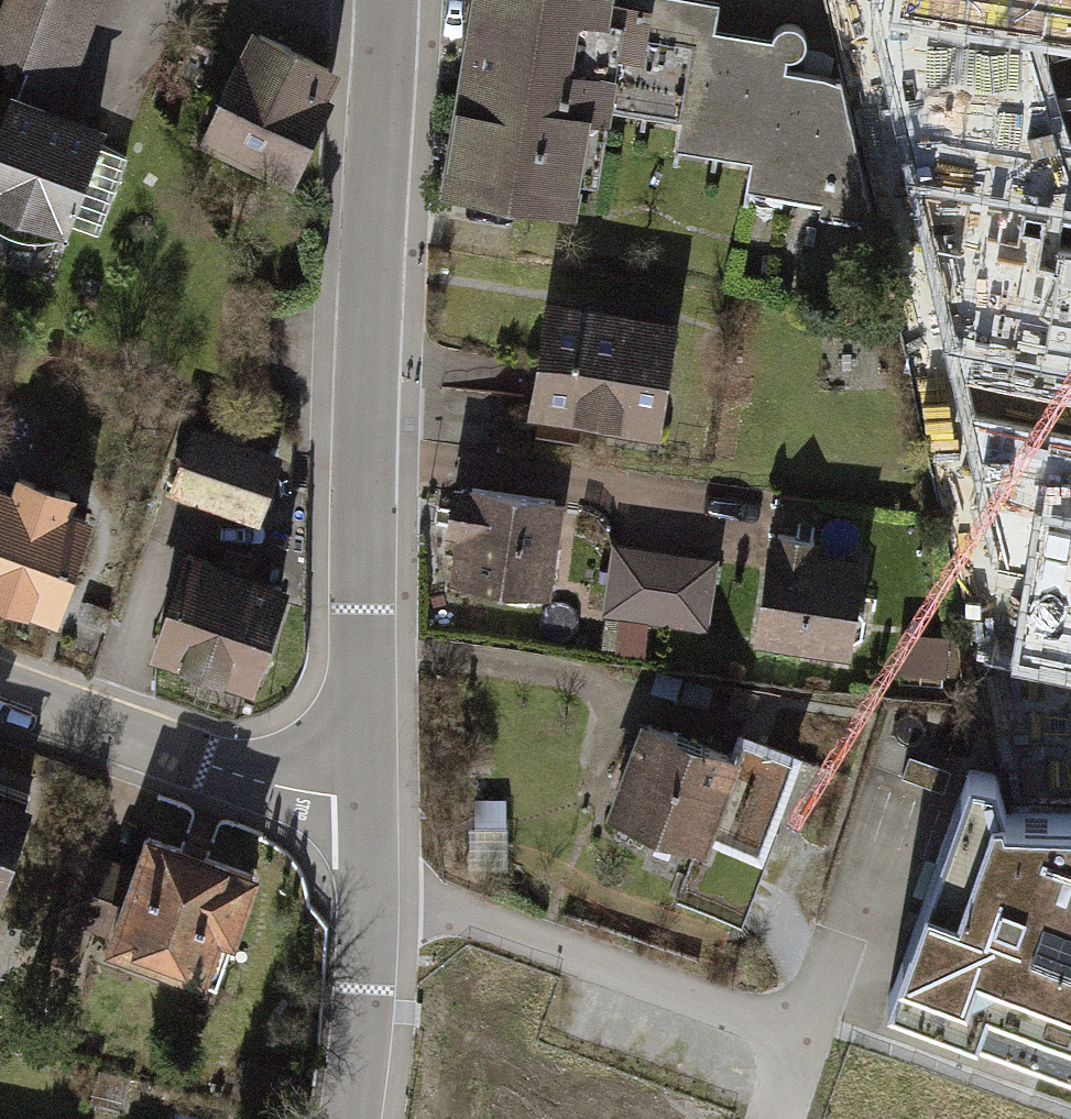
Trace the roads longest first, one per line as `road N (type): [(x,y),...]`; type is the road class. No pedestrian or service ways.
road 1 (residential): [(363,800),(384,0)]
road 2 (residential): [(363,800),(216,767),(0,691)]
road 3 (residential): [(349,1118),(363,800)]

